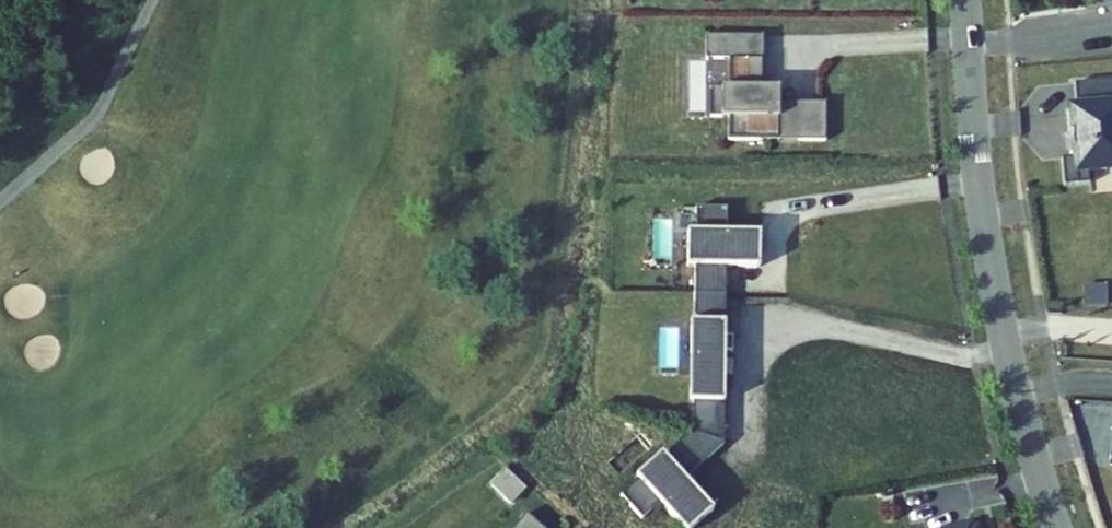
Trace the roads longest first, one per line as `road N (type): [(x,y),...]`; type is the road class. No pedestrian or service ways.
road 1 (residential): [(1058,527),(997,300),(978,174),(966,0)]

